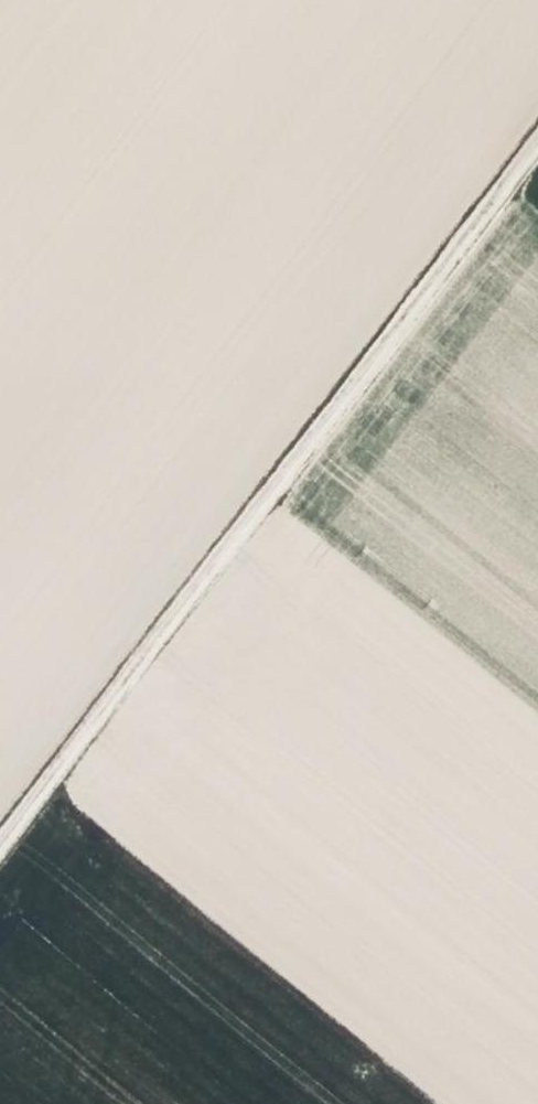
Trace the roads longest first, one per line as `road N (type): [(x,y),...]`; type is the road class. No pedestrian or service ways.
road 1 (track): [(537,140),(0,837)]

